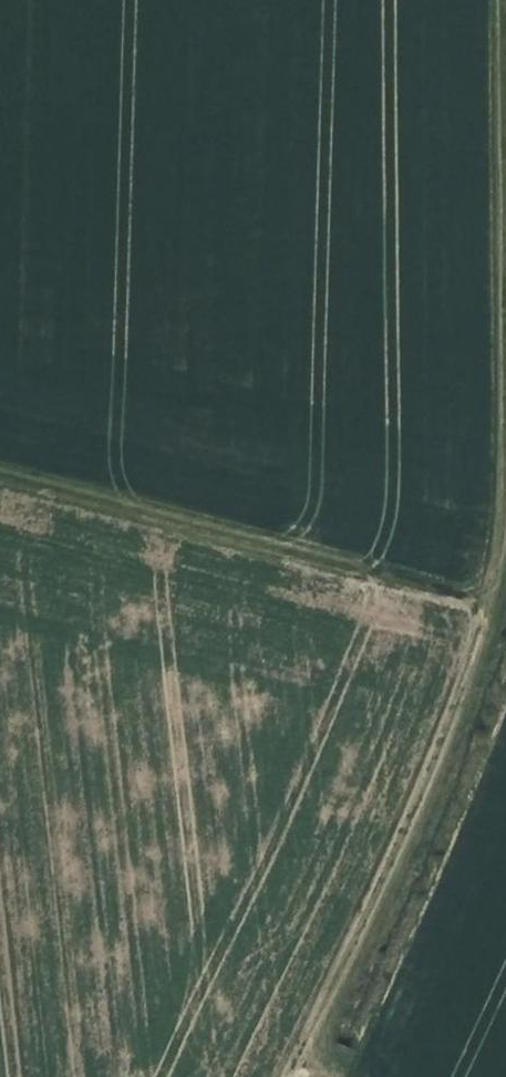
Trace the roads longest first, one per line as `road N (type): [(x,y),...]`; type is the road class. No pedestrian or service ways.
road 1 (track): [(303,1058),(454,719),(490,606),(497,0)]
road 2 (track): [(490,606),(0,473)]

